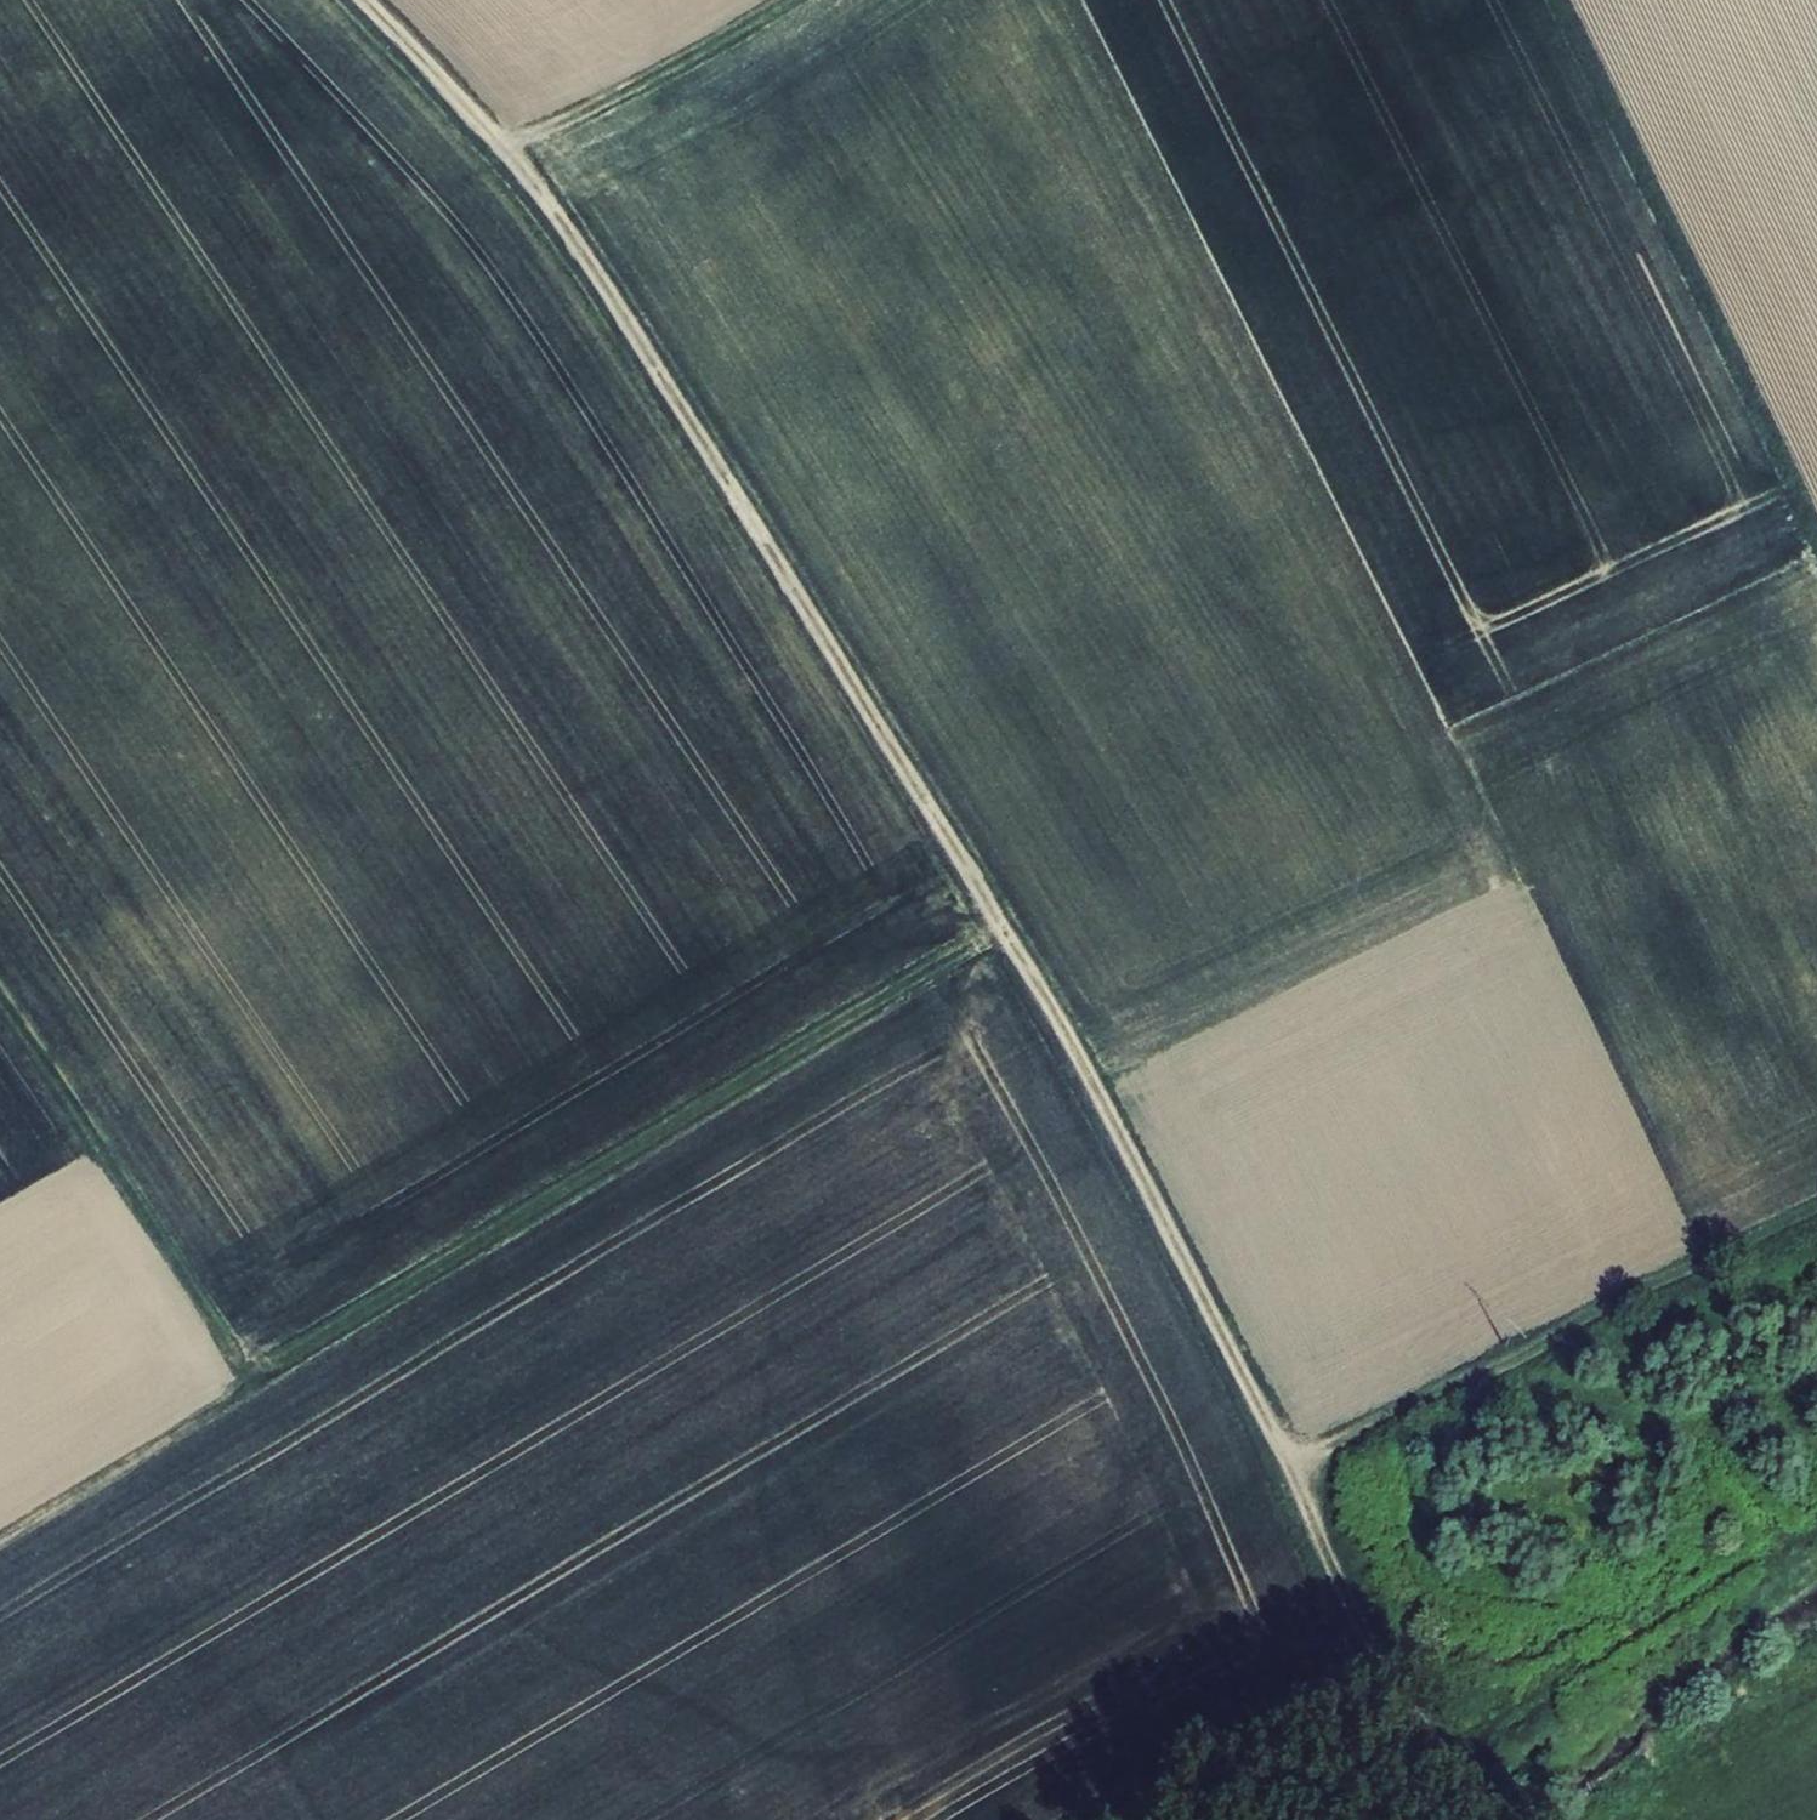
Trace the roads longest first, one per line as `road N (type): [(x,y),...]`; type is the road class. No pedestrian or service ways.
road 1 (track): [(367,0),(448,82),(564,233),(1049,995),(1270,1429),(1421,1748)]
road 2 (track): [(0,999),(224,1345),(246,1361),(271,1361),(1007,929)]

